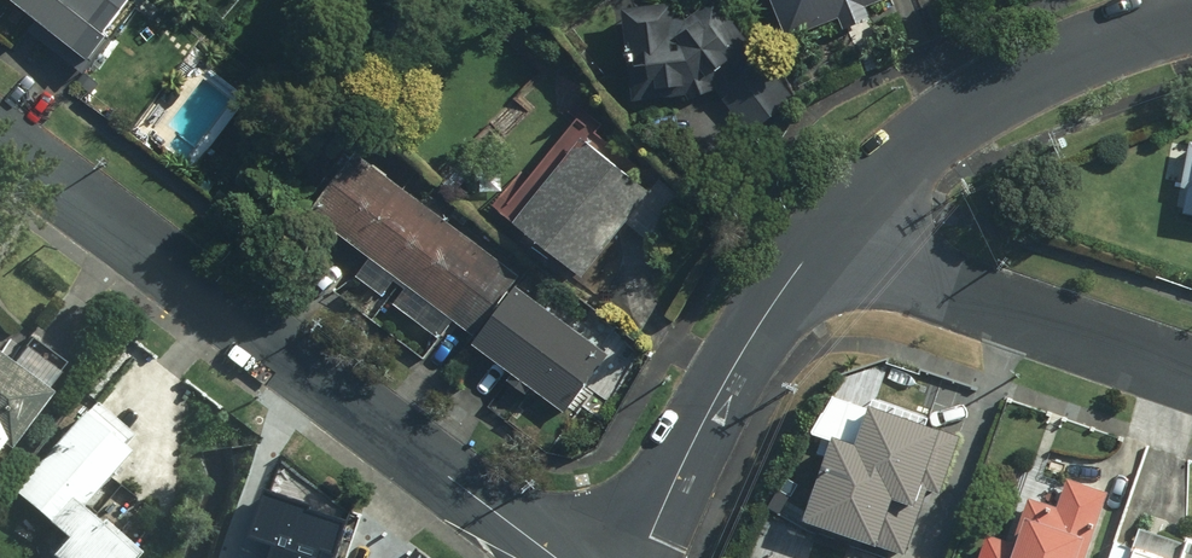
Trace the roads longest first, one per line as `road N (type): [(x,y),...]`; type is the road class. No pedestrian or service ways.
road 1 (residential): [(0,137),(556,557)]
road 2 (residential): [(818,241),(991,98),(1113,46),(1191,24)]
road 3 (residential): [(1191,374),(818,241)]
road 4 (residential): [(641,557),(739,356),(818,241)]

